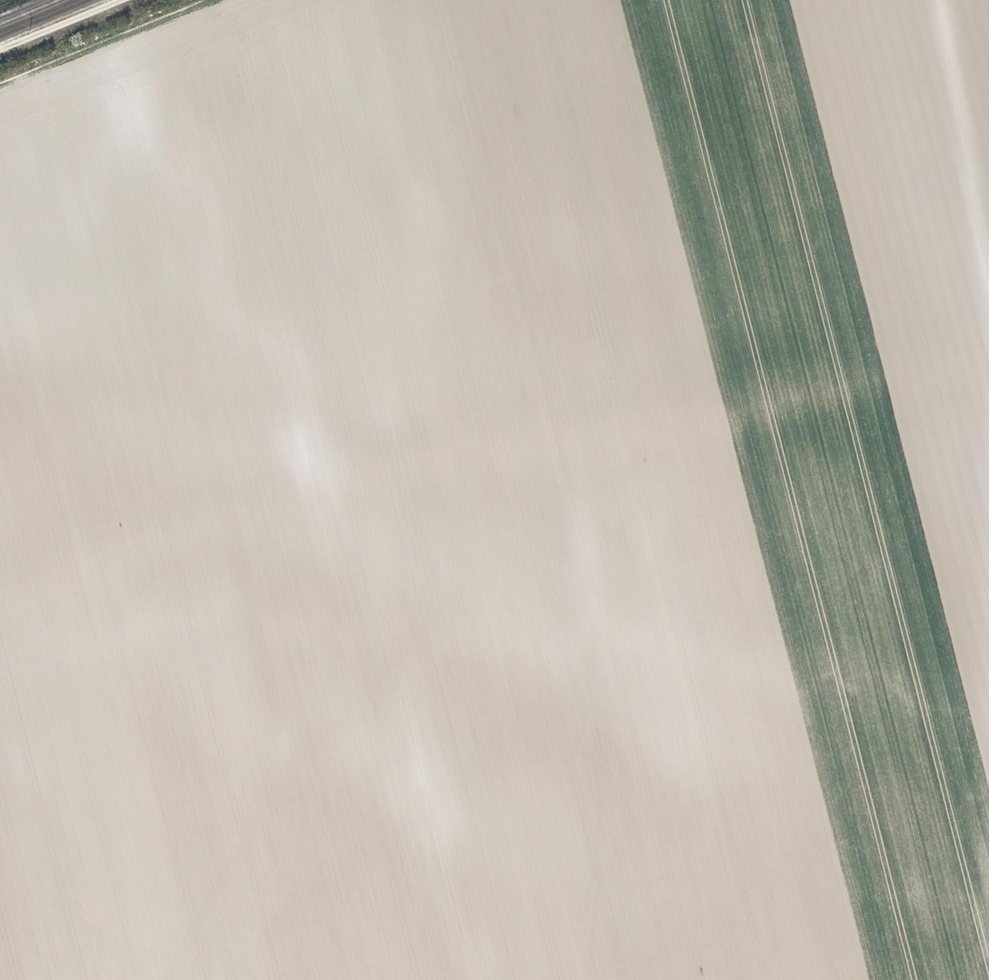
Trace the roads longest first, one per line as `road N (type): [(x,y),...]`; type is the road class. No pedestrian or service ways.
road 1 (track): [(203,0),(0,83)]
road 2 (track): [(117,0),(0,48)]

